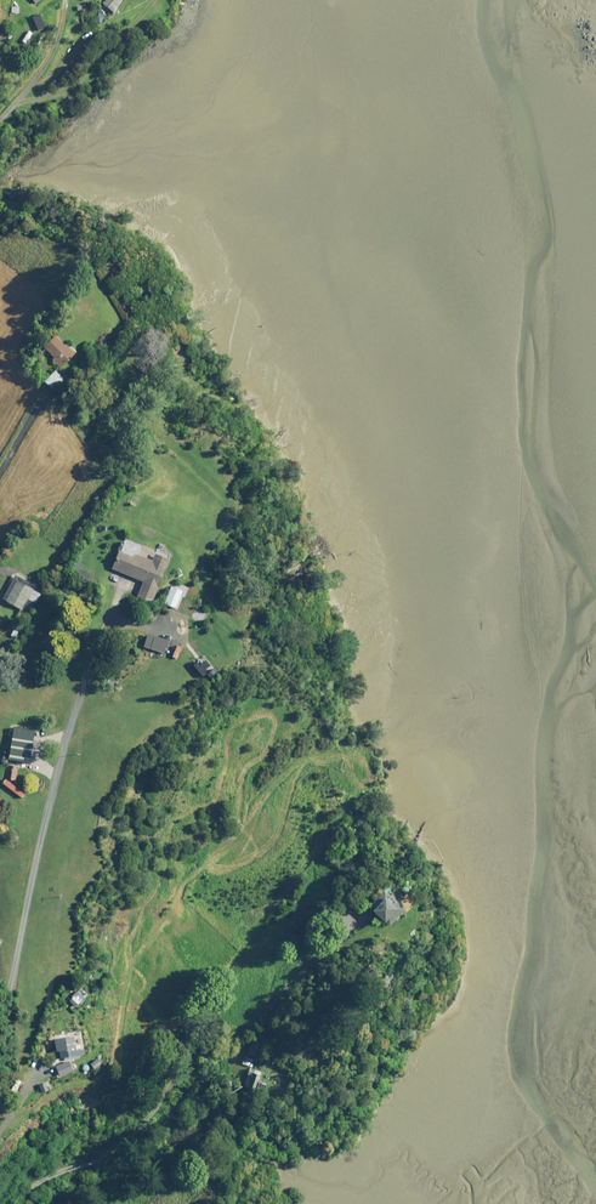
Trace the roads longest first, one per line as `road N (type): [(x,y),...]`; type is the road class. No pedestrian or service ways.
road 1 (residential): [(0,1025),(72,718),(122,586)]
road 2 (residential): [(18,1203),(52,1174),(116,1153),(162,1103)]
road 3 (track): [(15,103),(76,84),(151,0)]
road 4 (track): [(151,0),(86,36),(29,86)]

